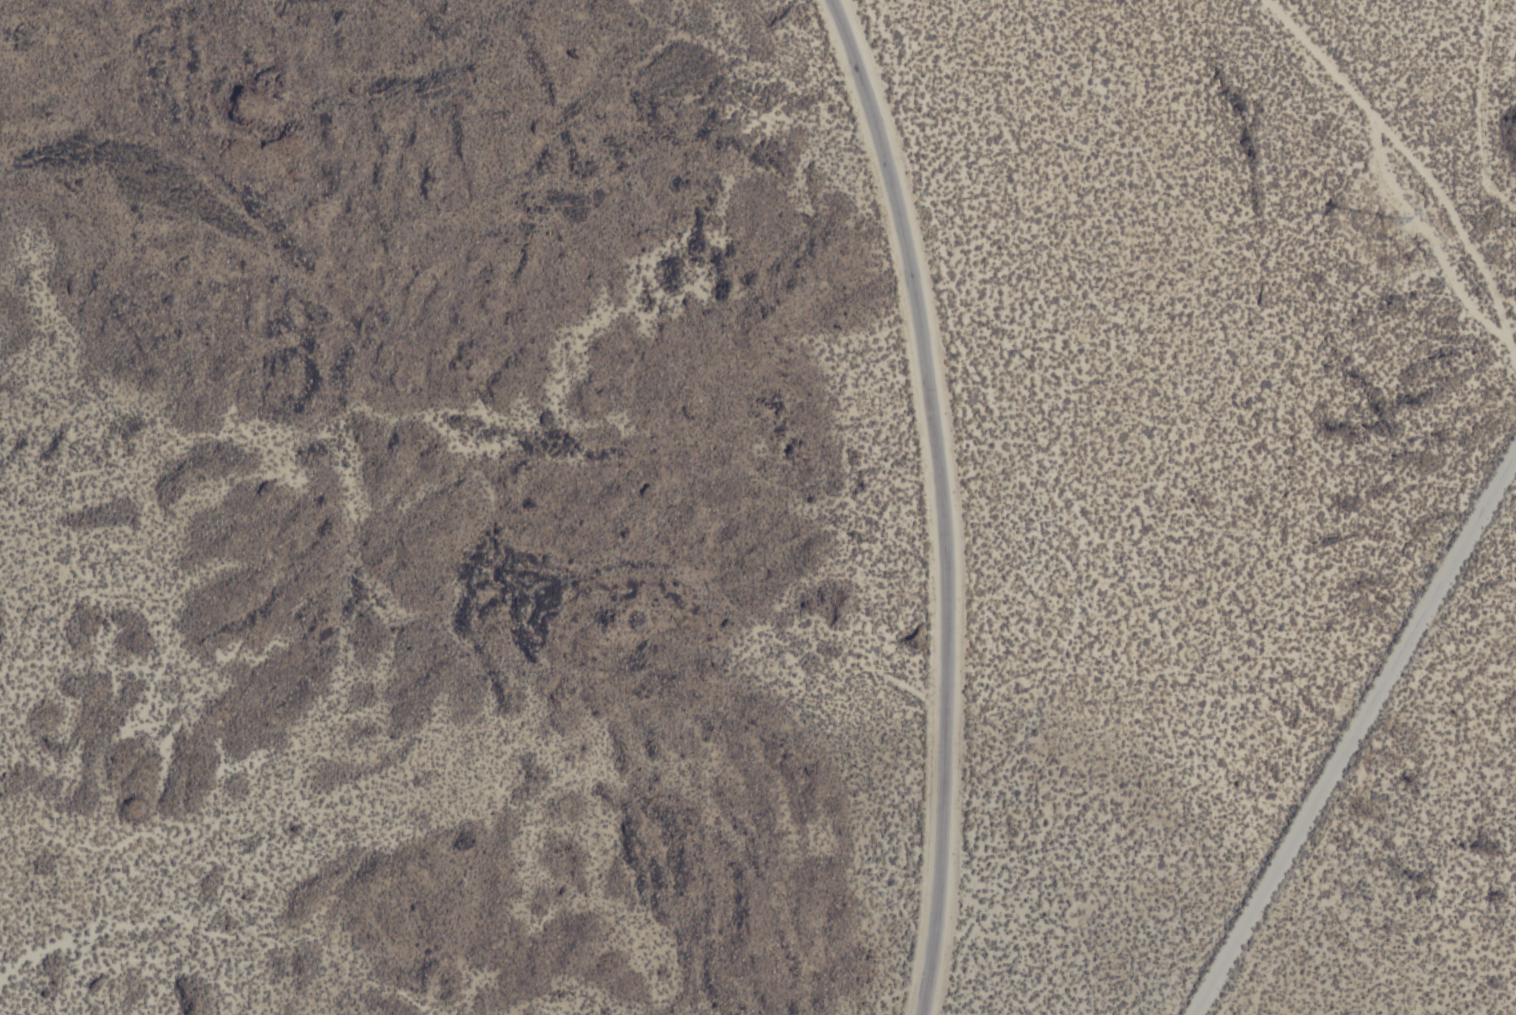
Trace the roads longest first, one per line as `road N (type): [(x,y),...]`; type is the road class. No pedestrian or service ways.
road 1 (tertiary): [(835,0),(890,151),(918,270),(946,458),(955,596),(953,803),(930,1014)]
road 2 (tertiary): [(1515,453),(1200,1014)]
road 3 (track): [(1515,354),(1502,329),(1471,304),(1397,195),(1384,166),(1386,139),(1265,0)]
road 4 (track): [(1386,139),(1444,199),(1492,283),(1502,329)]

